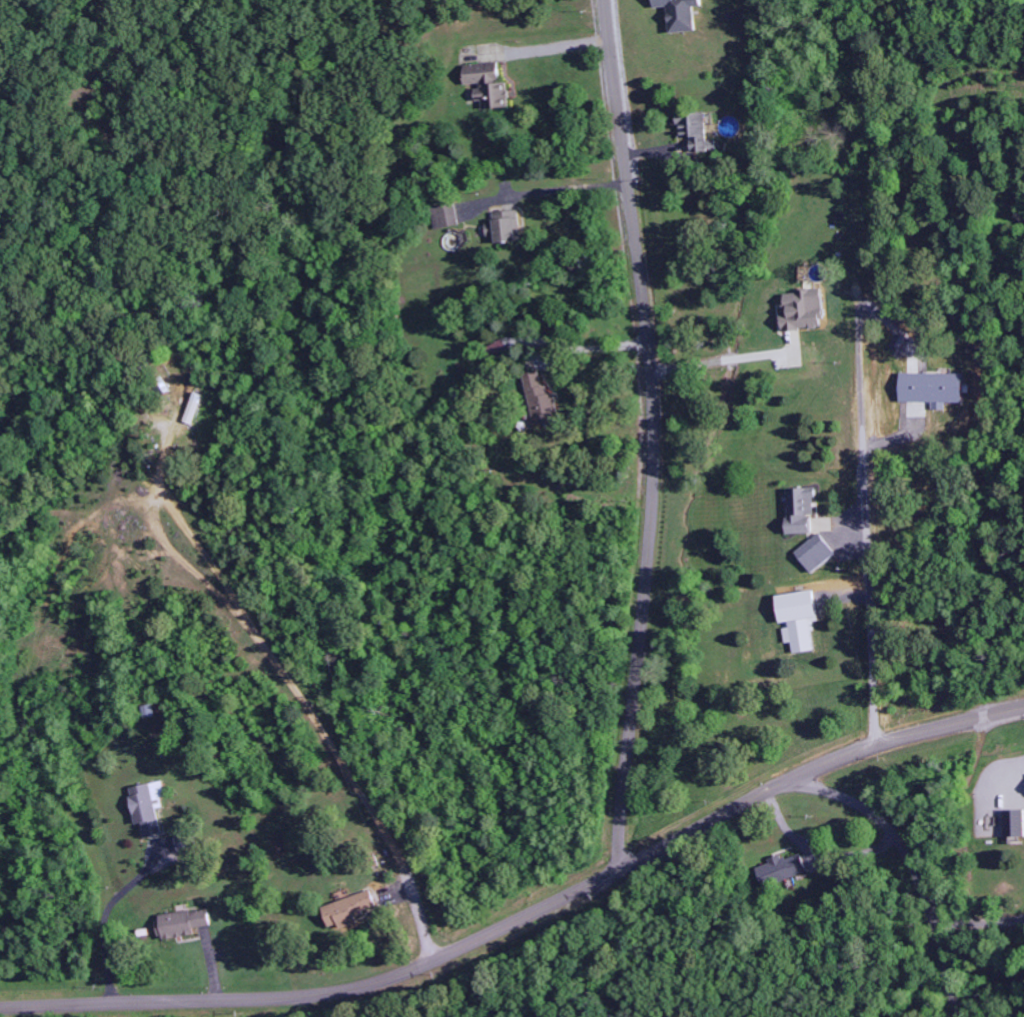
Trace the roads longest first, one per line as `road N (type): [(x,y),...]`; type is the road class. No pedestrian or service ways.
road 1 (residential): [(618,869),(656,459),(606,0)]
road 2 (residential): [(0,1006),(273,996),(378,979),(536,910),(784,781)]
road 3 (residential): [(954,1016),(928,903),(899,844),(868,814),(784,781)]
road 4 (residential): [(784,781),(896,736),(1023,705)]

